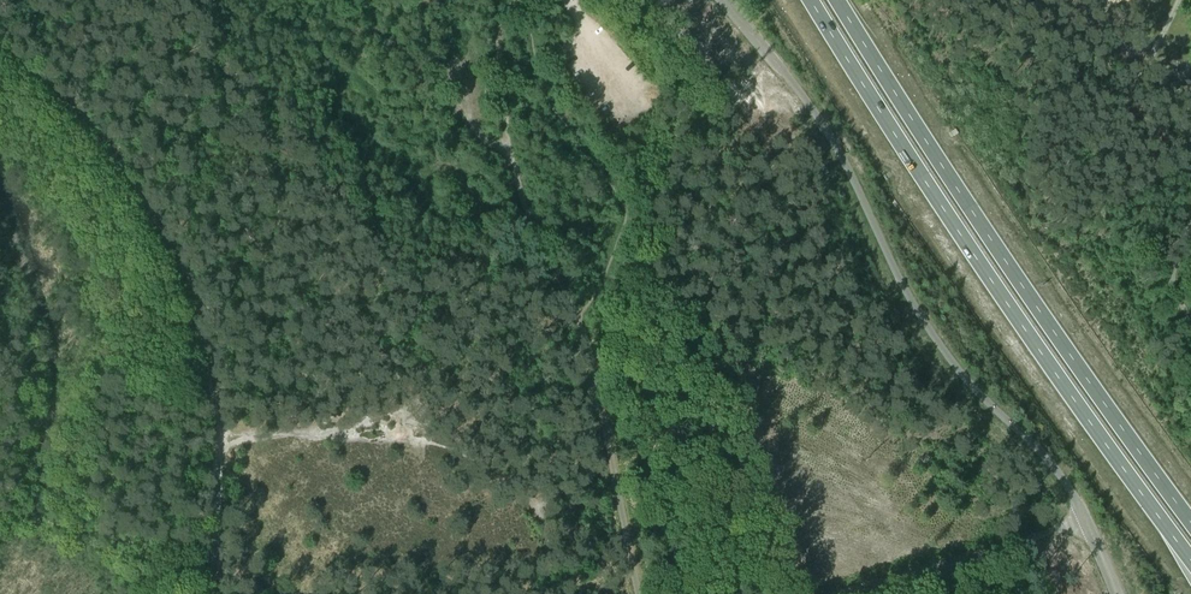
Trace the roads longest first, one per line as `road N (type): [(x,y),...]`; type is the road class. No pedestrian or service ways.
road 1 (unclassified): [(1114,593),(1057,466),(953,364),(920,317),(834,141),(724,0)]
road 2 (trunk): [(809,0),(971,249),(1190,559)]
road 3 (trunk): [(1190,522),(987,233),(838,0)]
road 4 (track): [(515,0),(502,22),(499,60),(525,210),(582,329),(618,487)]
road 5 (track): [(193,316),(166,242),(87,128),(0,48)]
road 6 (track): [(839,593),(1085,518)]
road 7 (track): [(219,442),(209,368),(193,316)]
road 8 (track): [(217,564),(219,442)]

